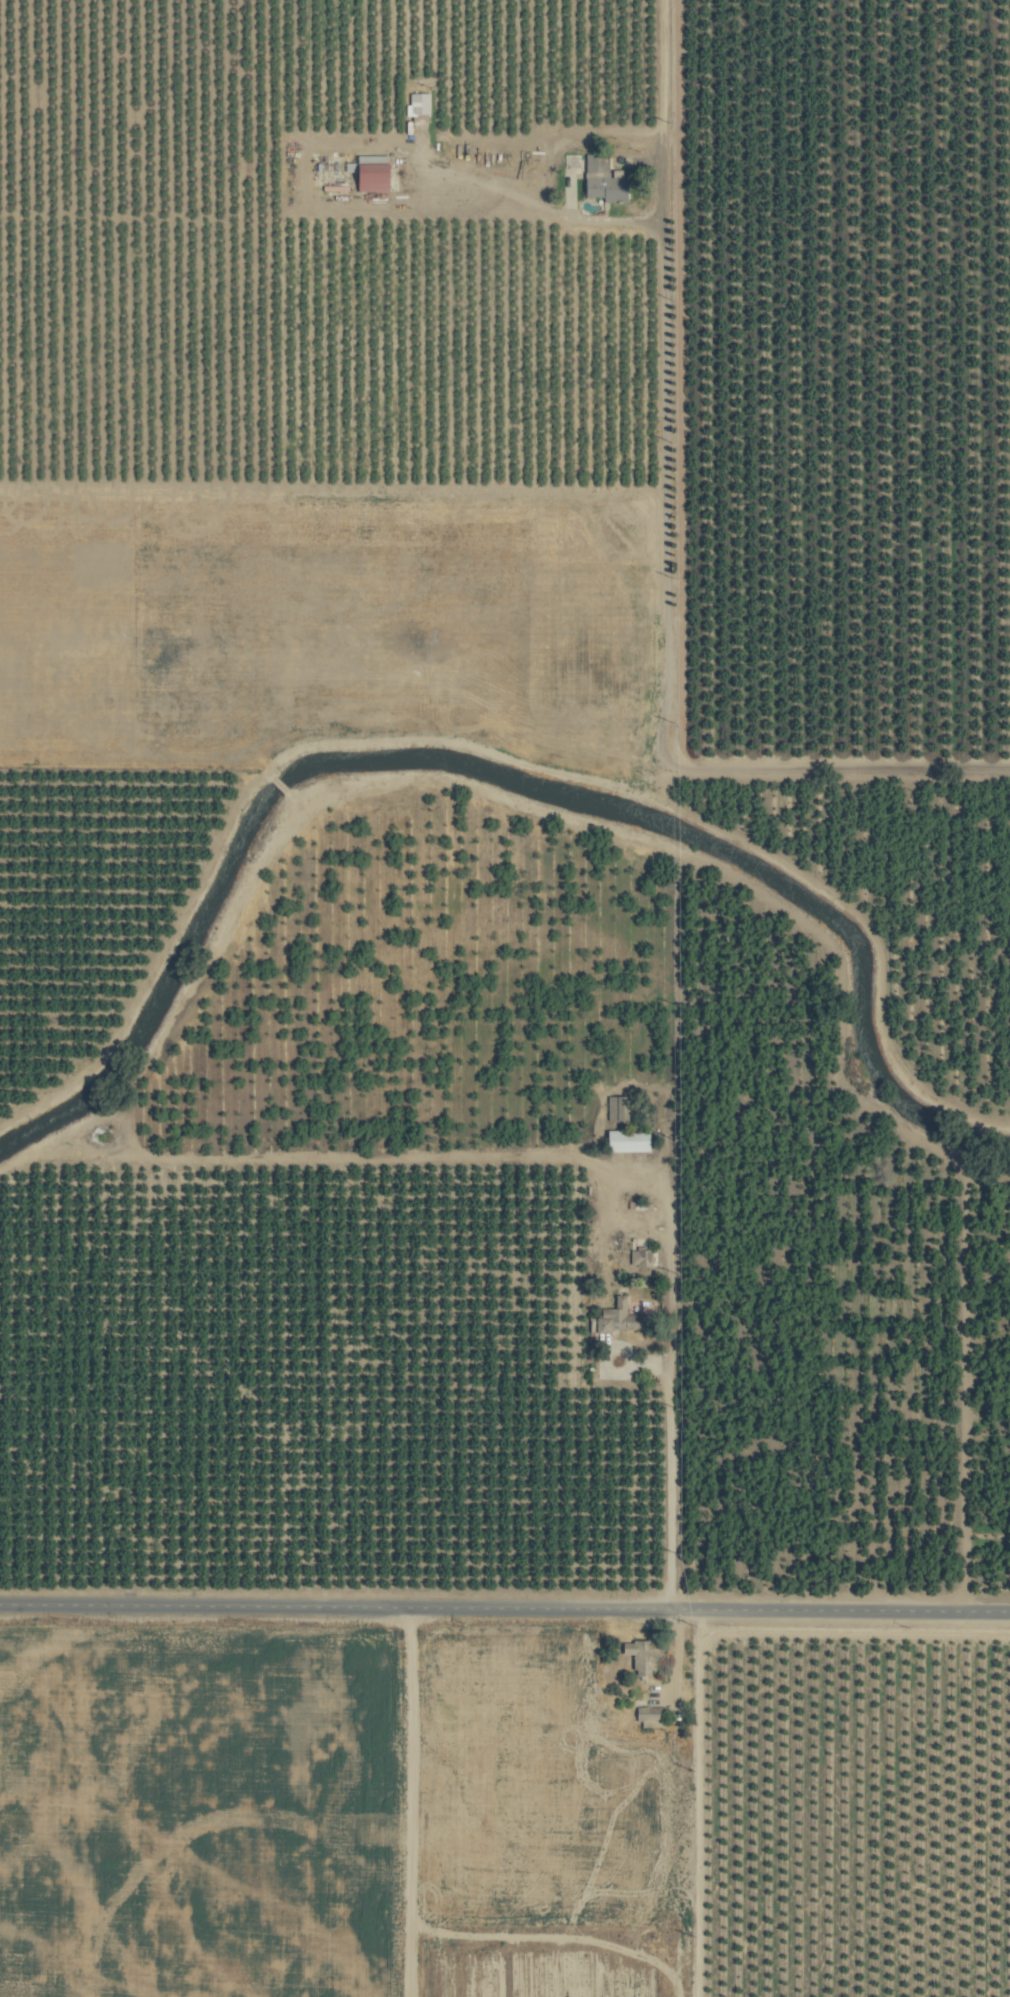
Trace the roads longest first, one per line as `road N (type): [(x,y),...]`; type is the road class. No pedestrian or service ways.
road 1 (tertiary): [(0,1604),(1009,1612)]
road 2 (track): [(669,1609),(661,1095)]

